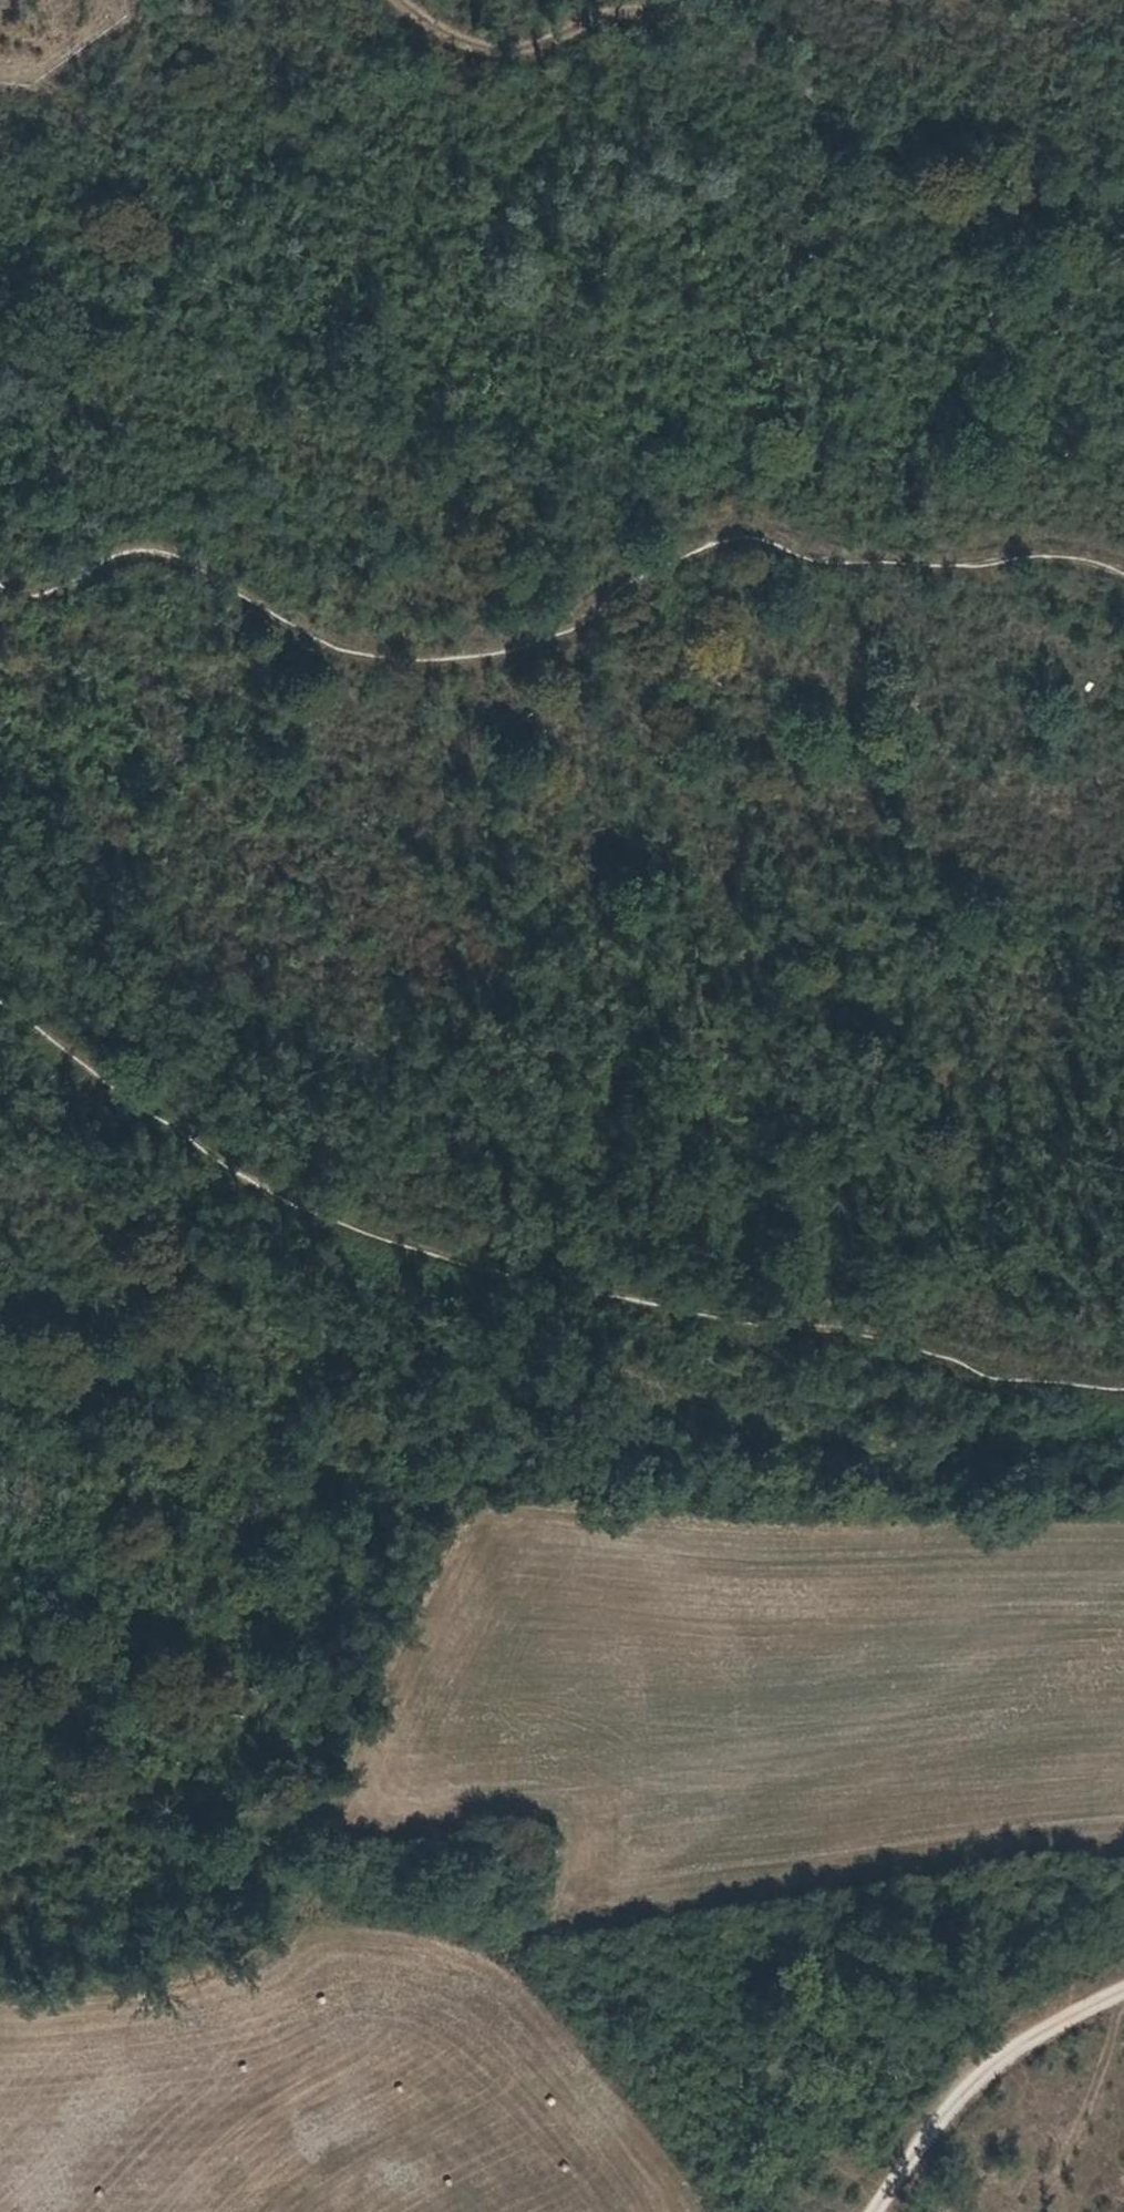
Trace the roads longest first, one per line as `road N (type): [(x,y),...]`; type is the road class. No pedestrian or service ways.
road 1 (track): [(1123,1989),(1022,2037),(980,2072),(874,2211)]
road 2 (track): [(399,0),(440,32),(505,50),(538,46),(599,16),(690,9),(711,0)]

